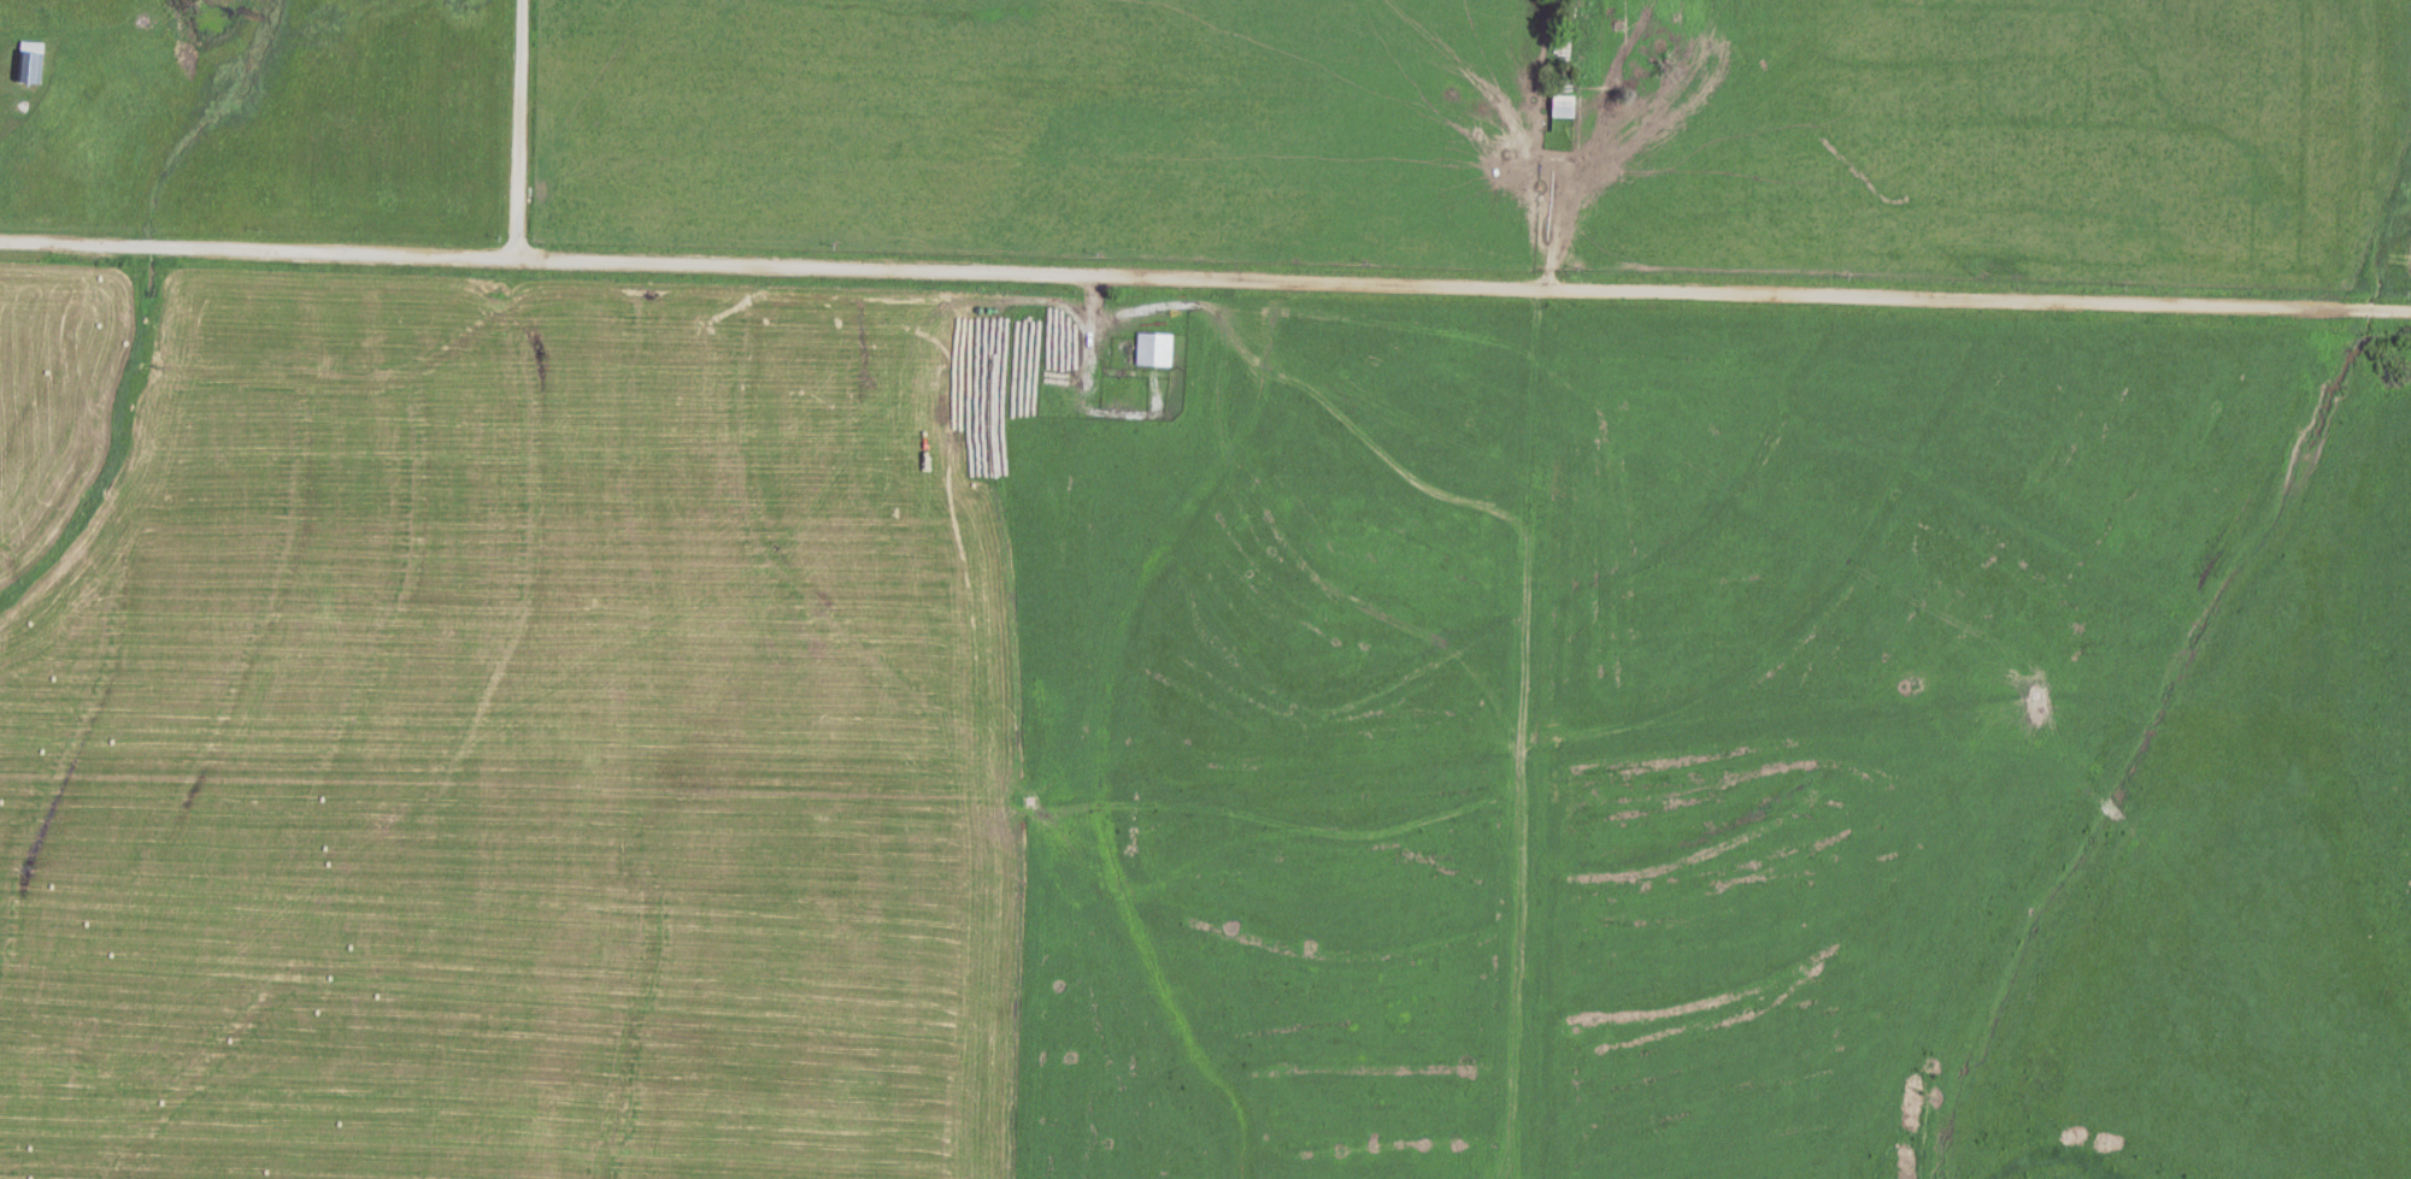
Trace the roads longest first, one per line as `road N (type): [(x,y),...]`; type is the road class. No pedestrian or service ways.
road 1 (residential): [(2410,331),(0,260)]
road 2 (residential): [(480,275),(488,0)]

